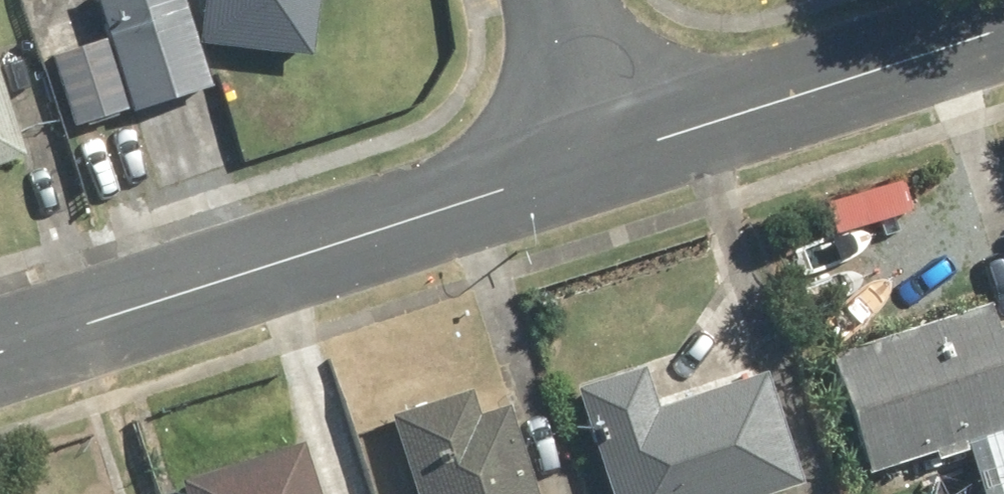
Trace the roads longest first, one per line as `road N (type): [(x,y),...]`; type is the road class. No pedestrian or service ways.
road 1 (residential): [(623,148),(0,350)]
road 2 (residential): [(1003,27),(623,148)]
road 3 (residential): [(573,0),(623,148)]

